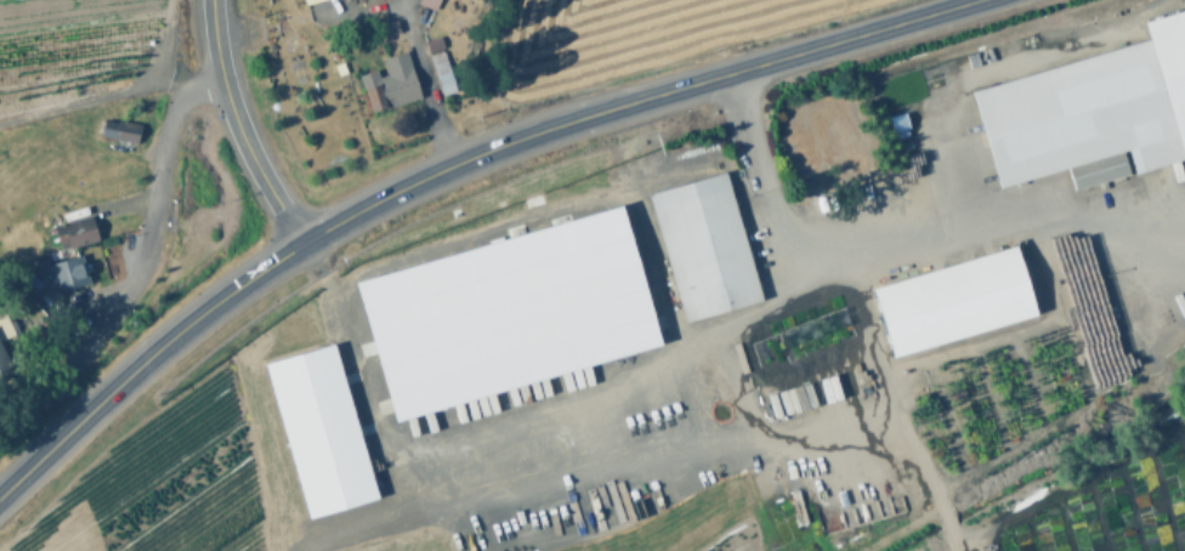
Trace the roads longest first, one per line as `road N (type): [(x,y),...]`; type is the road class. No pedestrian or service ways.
road 1 (trunk): [(302,240),(481,149),(971,0)]
road 2 (trunk): [(0,495),(123,376),(302,240)]
road 3 (tertiary): [(302,240),(234,109),(213,0)]

